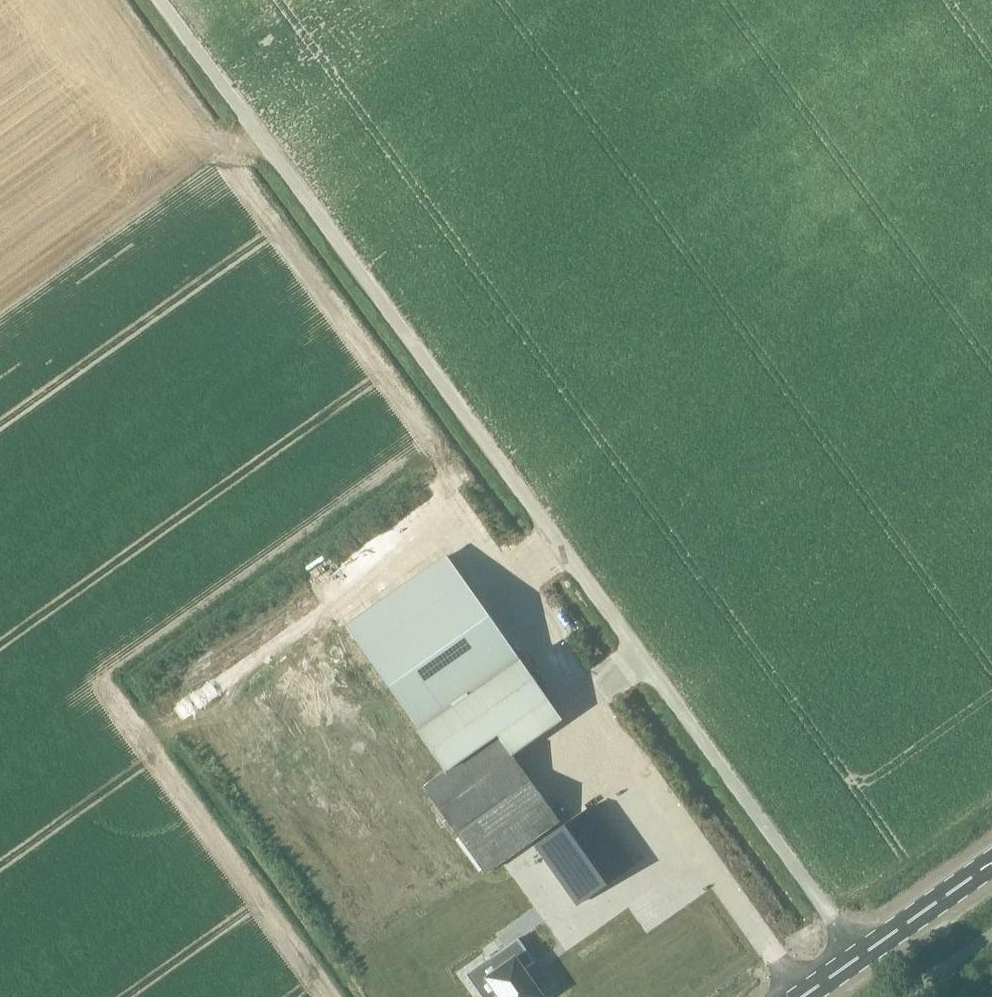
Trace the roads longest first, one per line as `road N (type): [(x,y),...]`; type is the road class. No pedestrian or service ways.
road 1 (track): [(160,0),(539,519)]
road 2 (primary): [(803,996),(991,864)]

